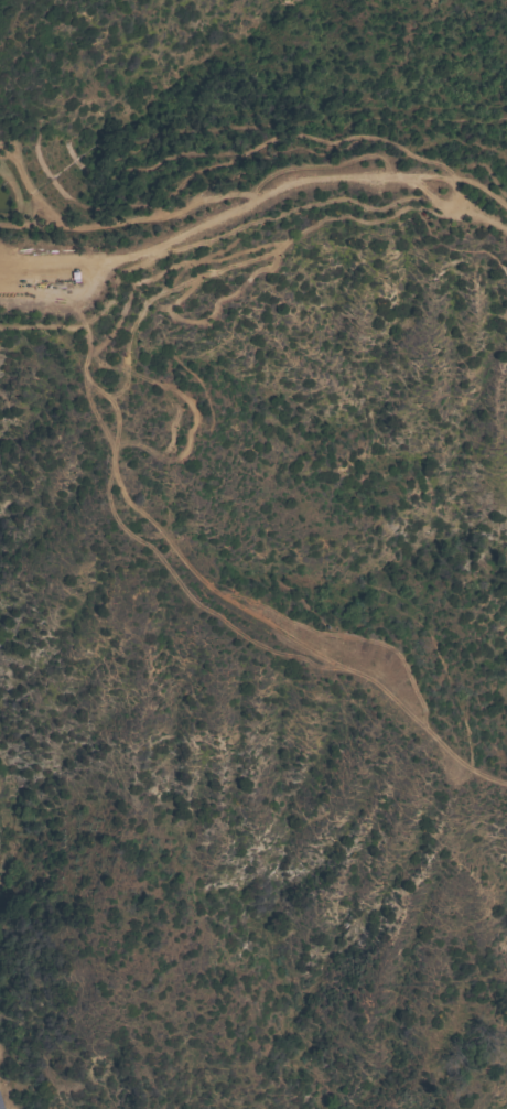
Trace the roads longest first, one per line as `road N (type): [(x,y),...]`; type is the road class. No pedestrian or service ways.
road 1 (track): [(79,291),(90,269),(108,259),(207,226),(296,179),(403,174),(439,203),(506,231)]

